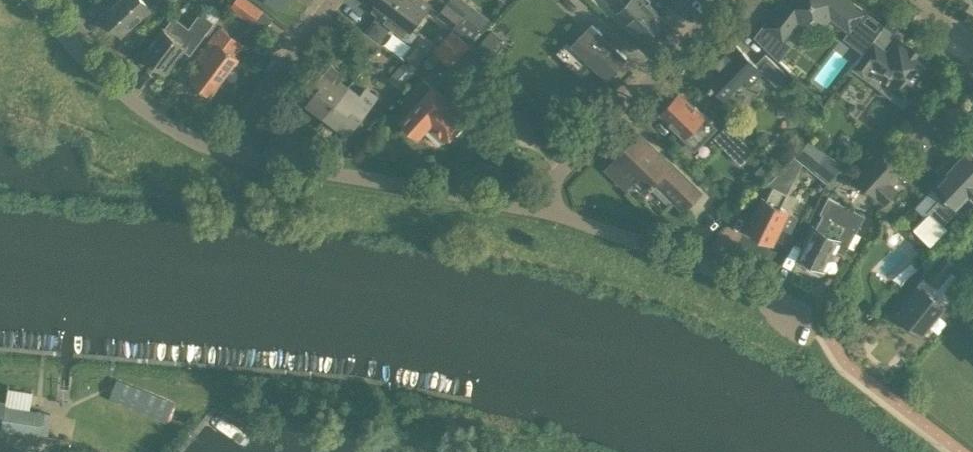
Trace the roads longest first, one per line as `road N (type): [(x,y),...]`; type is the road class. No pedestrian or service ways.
road 1 (residential): [(538,210),(223,152)]
road 2 (residential): [(814,317),(696,263),(538,210)]
road 3 (residential): [(538,210),(552,180),(727,0)]
road 4 (residential): [(223,152),(116,89),(31,0)]
road 5 (residential): [(223,152),(335,0)]

